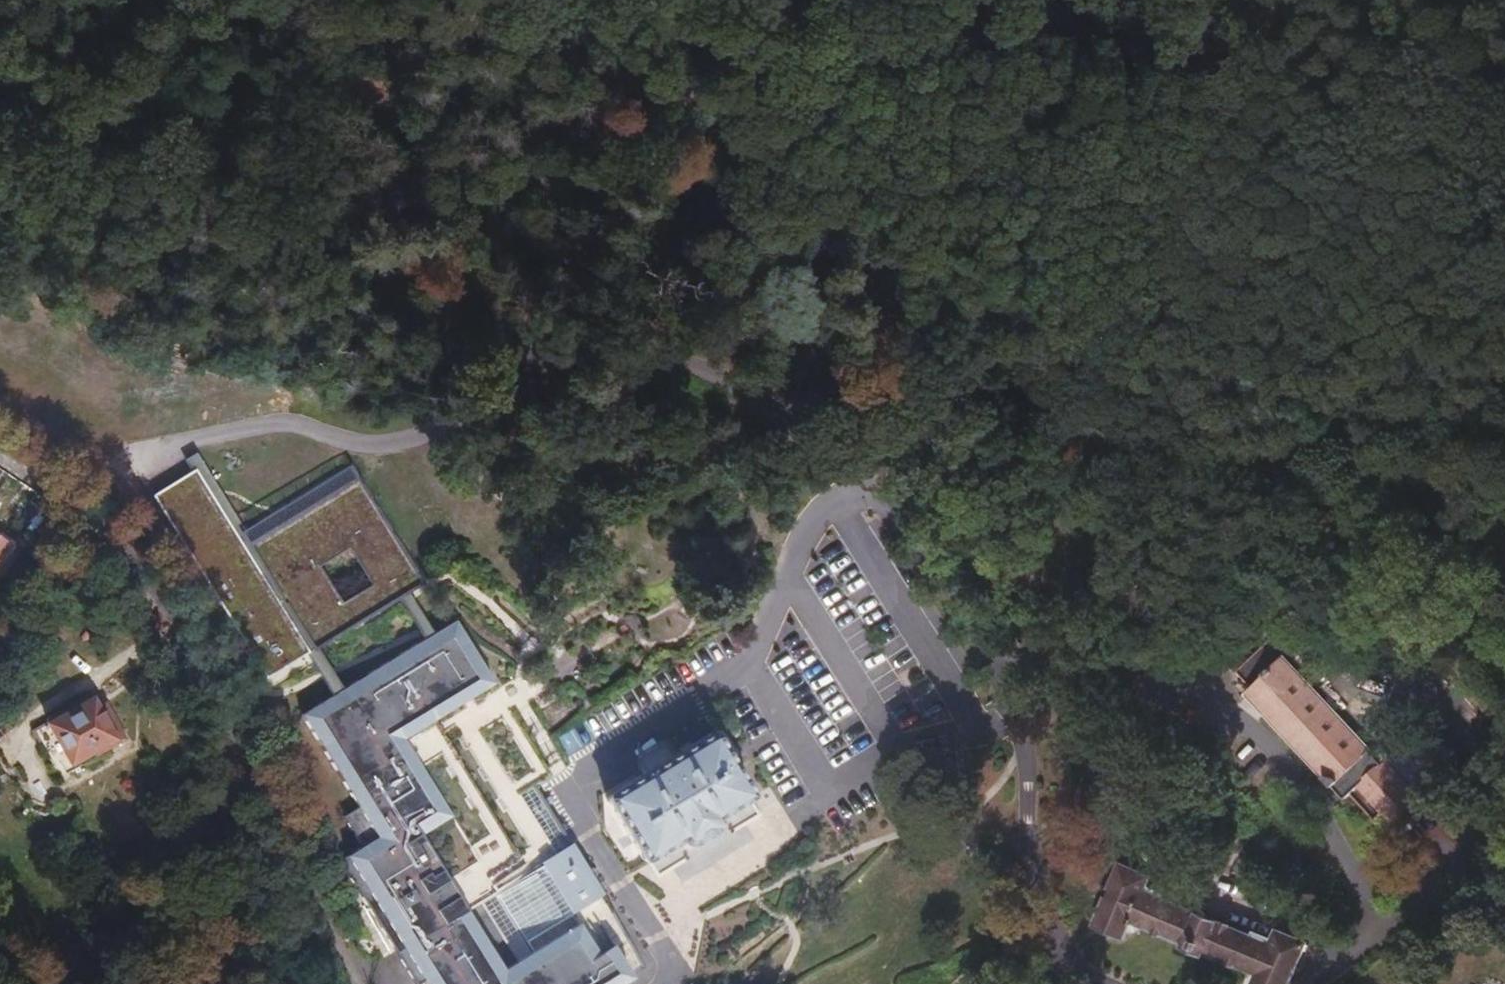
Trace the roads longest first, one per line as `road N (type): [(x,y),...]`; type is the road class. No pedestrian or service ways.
road 1 (residential): [(367,983),(224,743),(155,589),(124,555),(0,468)]

